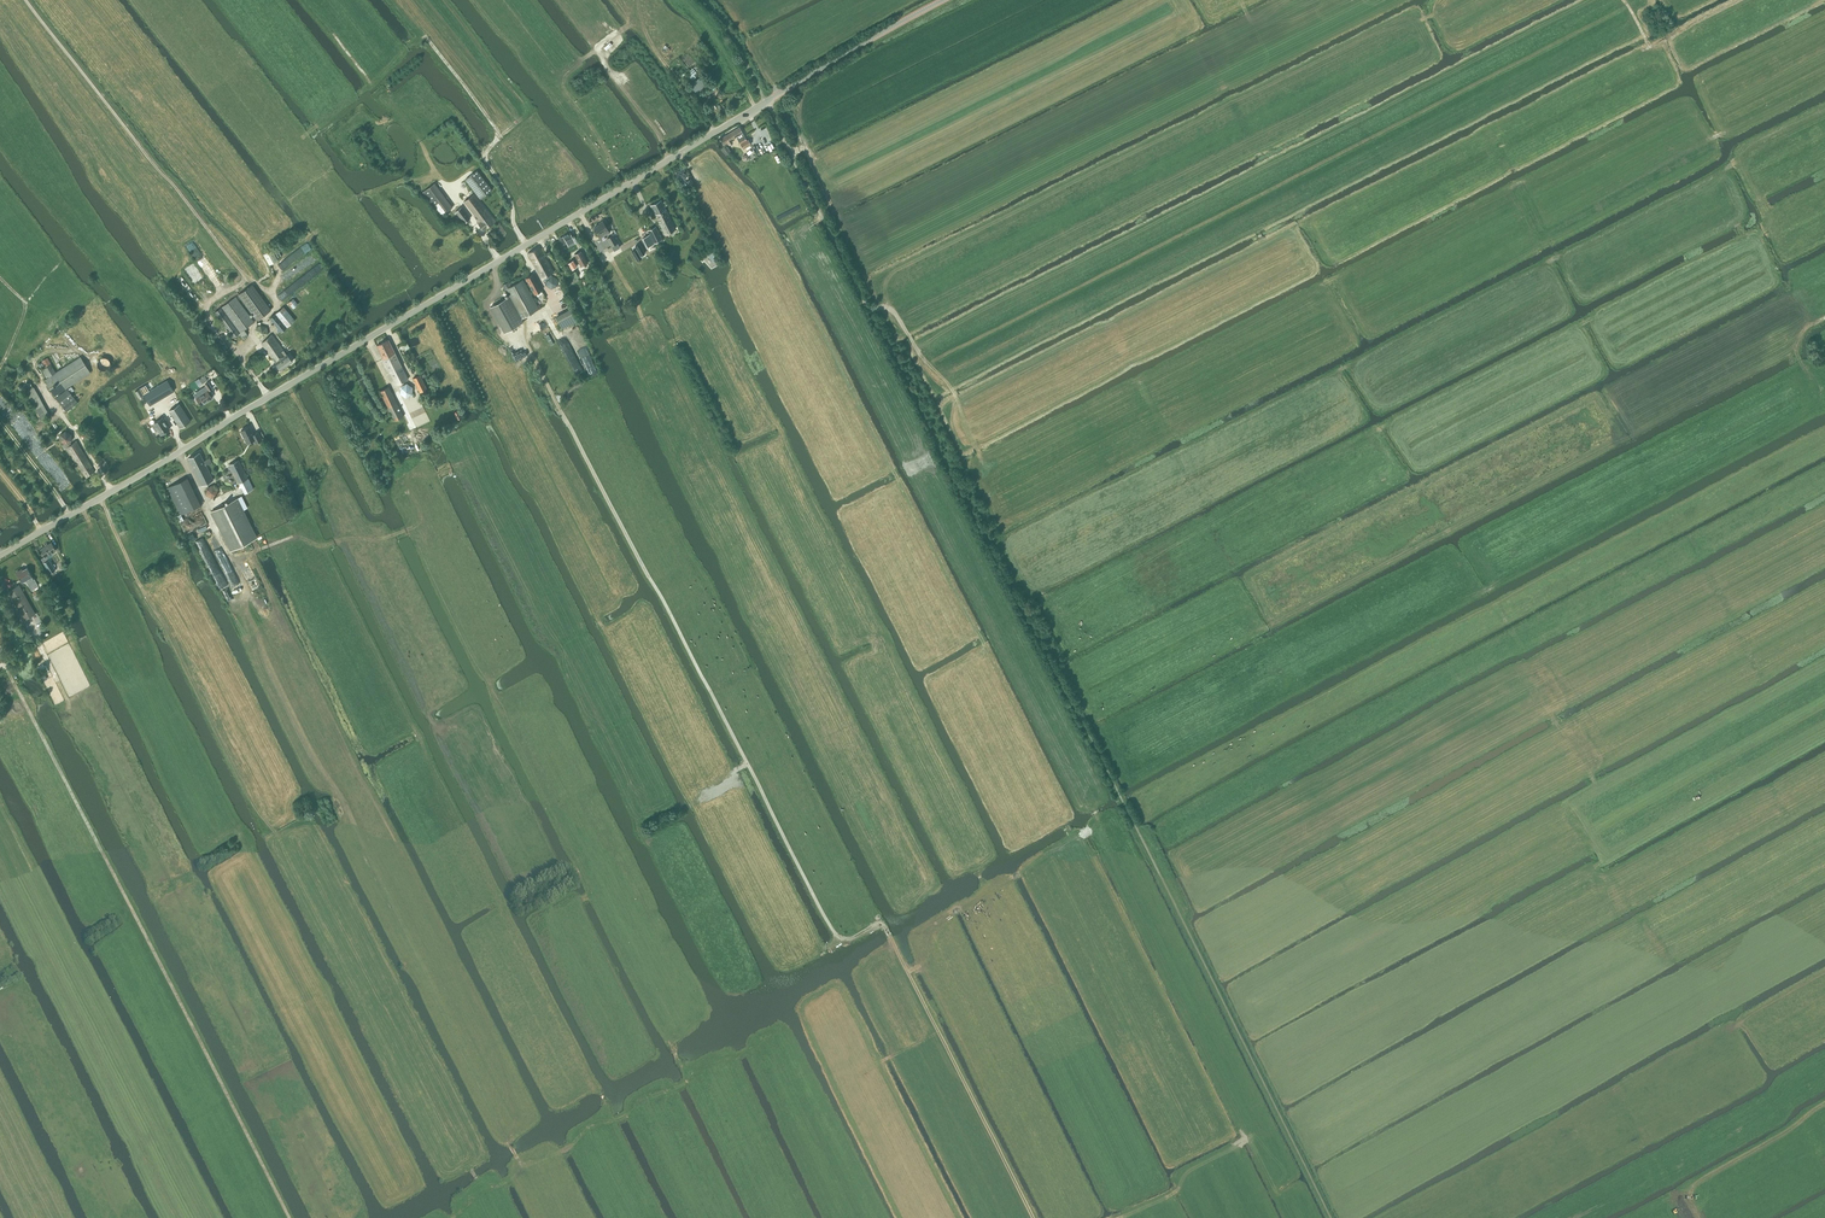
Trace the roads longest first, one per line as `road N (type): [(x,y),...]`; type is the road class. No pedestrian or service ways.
road 1 (track): [(531,323),(524,332),(536,362),(831,928),(850,940),(883,925),(1033,1217)]
road 2 (track): [(1740,0),(959,401),(980,458)]
road 3 (unclassified): [(766,102),(0,556)]
road 4 (track): [(0,664),(290,1217)]
road 5 (track): [(239,271),(25,0)]
road 6 (unclassified): [(766,102),(943,0)]
road 7 (track): [(100,499),(174,644)]
road 8 (track): [(1121,1217),(1172,1195),(1184,1174),(1246,1141)]
road 9 (track): [(959,401),(893,310),(871,312)]

